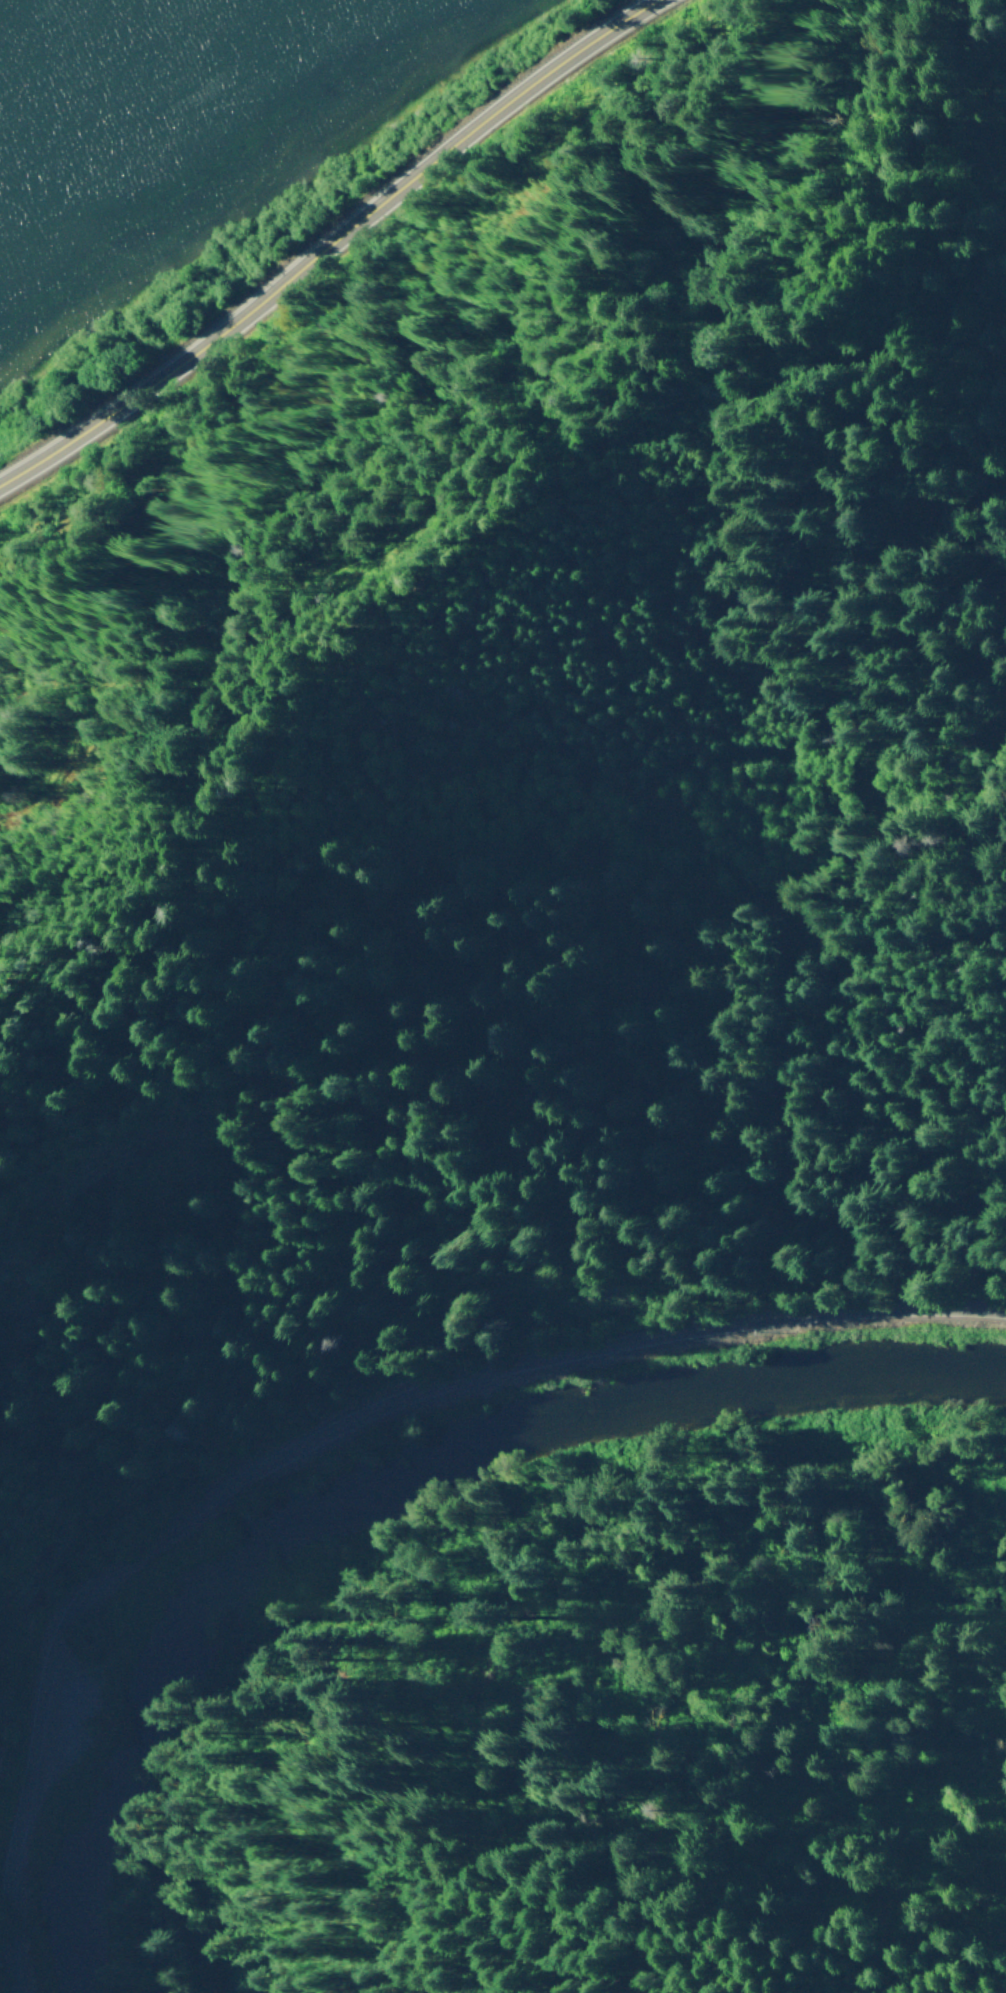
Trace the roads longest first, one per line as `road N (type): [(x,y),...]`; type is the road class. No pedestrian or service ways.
road 1 (tertiary): [(0,1838),(61,1626),(111,1569),(279,1459),(423,1395),(602,1353),(803,1322),(1005,1316)]
road 2 (primary): [(0,482),(241,317),(584,48),(659,0)]

